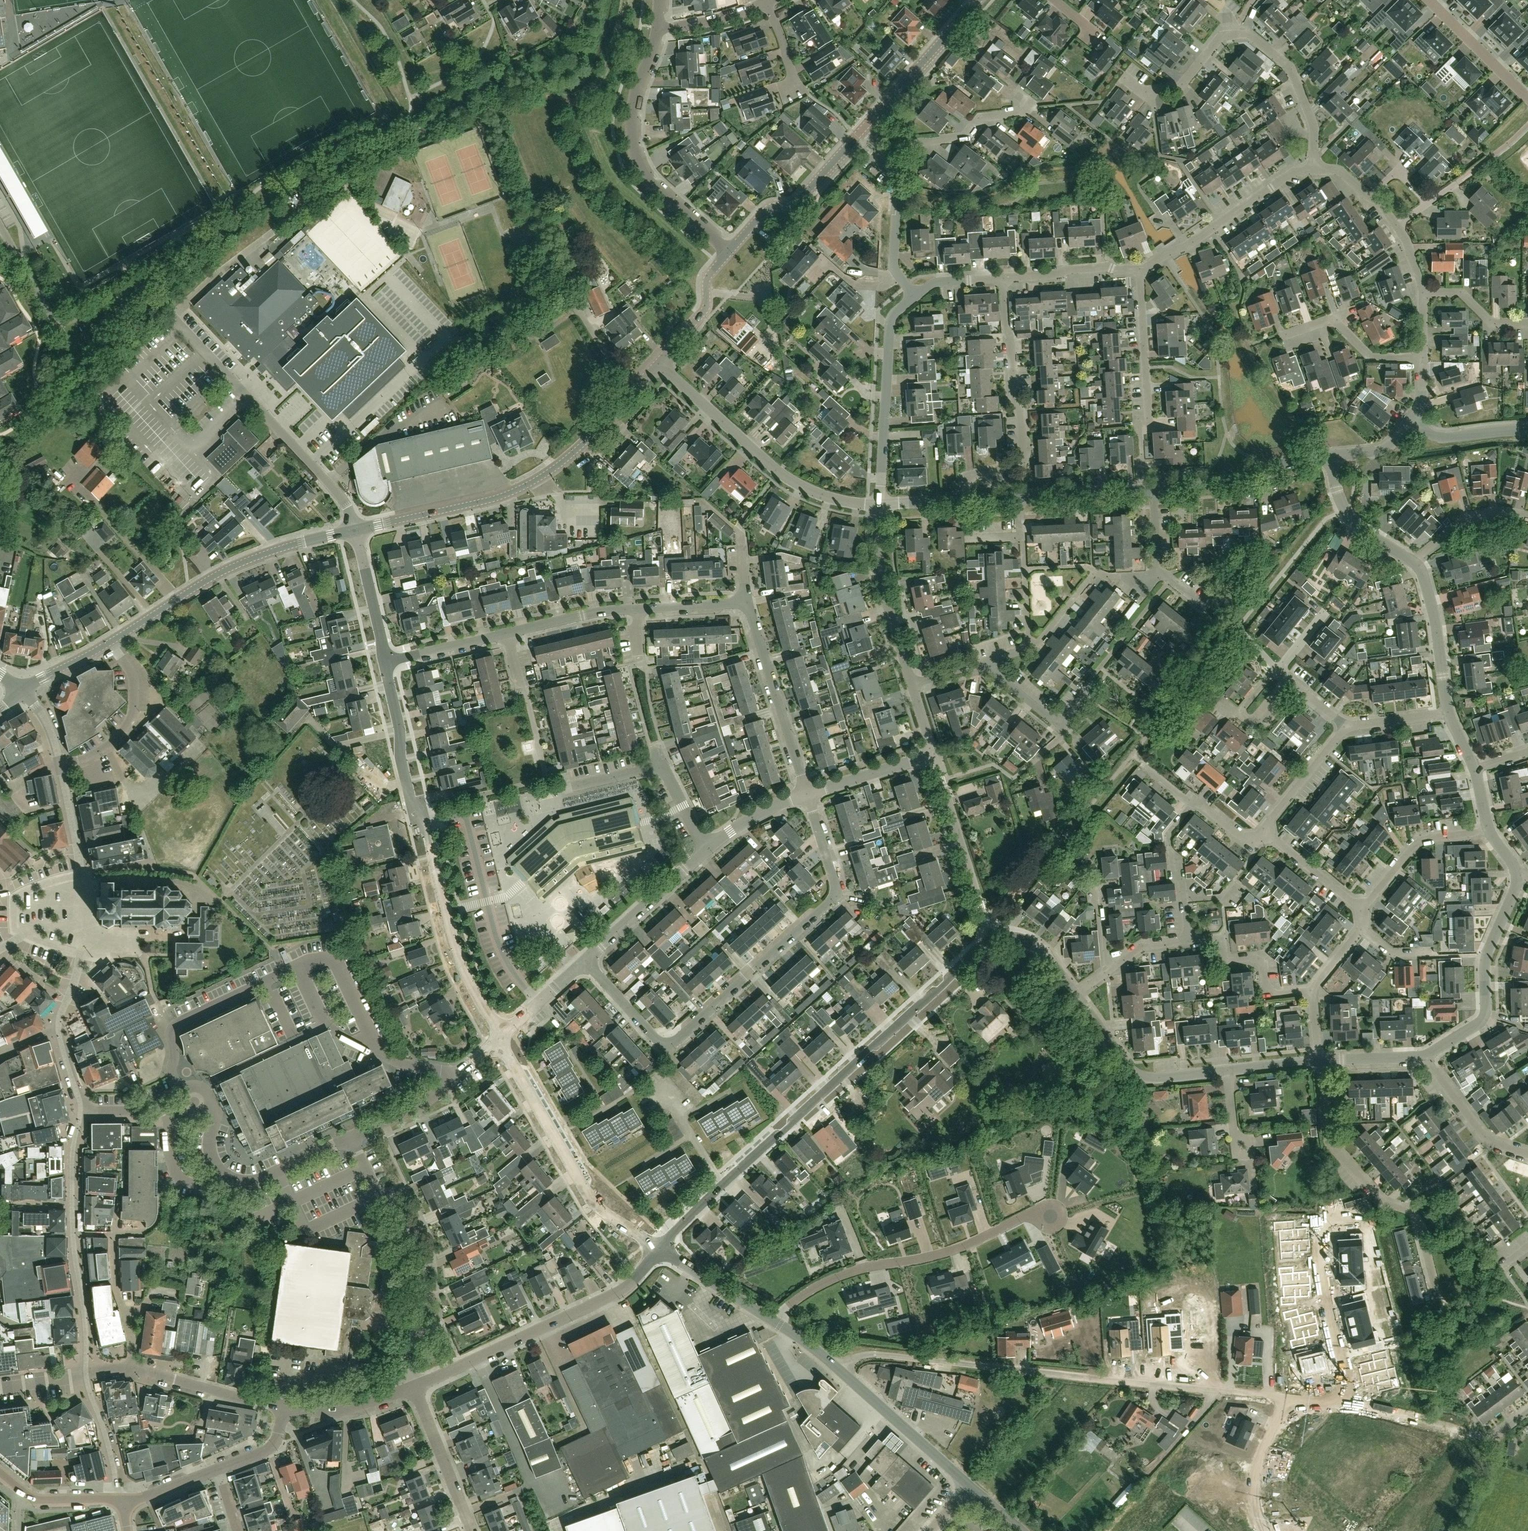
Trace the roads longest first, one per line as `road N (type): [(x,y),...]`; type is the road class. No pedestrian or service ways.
road 1 (residential): [(659,1251),(720,1186),(992,941)]
road 2 (residential): [(1286,1399),(875,1355),(839,1369)]
road 3 (residential): [(585,961),(648,1034),(659,1043),(677,1040),(837,893),(807,795)]
road 4 (tertiary): [(501,1036),(461,962),(425,823),(413,810),(386,662)]
road 5 (tertiary): [(728,251),(768,208),(795,204),(978,0)]
road 6 (tertiary): [(356,529),(528,484),(576,452),(657,364)]
road 7 (residential): [(1314,172),(1310,115),(1292,73),(1251,36),(1221,39),(1183,88),(1143,92),(1124,79)]
road 8 (residential): [(773,1320),(807,1291),(848,1273),(963,1247),(1033,1212),(1052,1216)]
road 9 (unclassified): [(414,1387),(626,1290),(659,1251)]
road 10 (residential): [(356,529),(327,482),(173,318)]
road 11 (tertiary): [(111,641),(230,568),(356,529)]
road 12 (tertiary): [(659,1251),(592,1198),(501,1036)]
road 13 (residential): [(880,505),(823,496),(782,476),(657,364)]
road 14 (residential): [(966,502),(965,479),(1019,466),(1021,415),(1003,277)]
road 15 (residential): [(86,1377),(71,1182),(80,1111)]
road 16 (residential): [(461,1074),(392,1064),(336,959),(307,961),(268,980)]
road 17 (residential): [(1351,1403),(1322,1232),(1376,1197)]
road 18 (residential): [(1426,1055),(1484,1017),(1486,958),(1517,872)]
road 19 (unclassified): [(880,505),(890,333),(914,298)]
road 20 (residential): [(414,1387),(405,1351),(422,1276),(387,1194)]
road 21 (residential): [(807,795),(748,601)]
road 22 (residential): [(1314,172),(1294,173),(1139,269)]
road 23 (residential): [(992,941),(934,755)]
road 24 (residential): [(1075,995),(1139,1077),(1229,1070)]
road 25 (residential): [(1527,1413),(1485,1436),(1351,1403)]
road 26 (residential): [(913,685),(884,584),(880,505)]
road 27 (residential): [(1059,725),(1171,582)]
road 28 (unclassified): [(1152,490),(1209,486),(1330,457)]
road 29 (tertiary): [(972,1487),(839,1369)]
road 30 (residential): [(130,1369),(112,1266),(118,1198)]
road 31 (residential): [(1311,989),(1266,993),(1255,958),(1225,961),(1222,938),(1188,941)]
road 32 (residential): [(658,27),(632,121),(636,156),(655,187)]
road 33 (residential): [(1161,574),(1120,580),(1096,573),(1029,650)]
road 34 (residential): [(585,961),(708,850)]
road 35 (residential): [(1362,911),(1416,845),(1491,831)]
road 36 (residential): [(886,169),(915,143),(957,139),(988,118),(1030,111)]
road 37 (residential): [(1149,427),(1139,269)]
road 38 (residential): [(1424,359),(1370,358),(1328,322),(1284,337)]
road 39 (residential): [(1449,714),(1431,603),(1415,564)]
road 40 (residential): [(472,1530),(414,1387)]
road 41 (residential): [(1376,1197),(1328,1136),(1319,1060)]
road 42 (residential): [(1029,650),(1021,498)]
road 43 (residential): [(221,900),(196,878),(172,872),(80,873)]
road 44 (residential): [(1527,1154),(1483,1137),(1426,1055)]
road 45 (residential): [(1415,564),(1348,520),(1330,457)]
road 46 (tertiary): [(657,364),(704,312),(708,277),(728,251)]
road 47 (residential): [(1429,0),(1527,97)]
road 48 (residential): [(1267,1530),(1256,1474),(1286,1399)]
road 49 (residential): [(914,298),(894,266),(896,187),(886,169)]
road 50 (tertiary): [(386,662),(356,529)]
road 51 (unclassified): [(1003,277),(1139,269)]
road 52 (tertiary): [(773,1320),(659,1251)]
road 53 (residential): [(807,795),(934,755)]
road 54 (unclassified): [(286,1405),(335,1413),(414,1387)]
road 55 (residential): [(1263,830),(1346,728)]
road 56 (residential): [(638,608),(509,633)]
road 57 (residential): [(1021,498),(1152,490)]
road 58 (residential): [(1527,516),(1472,517),(1415,564)]
road 59 (residential): [(1362,911),(1263,830)]
road 60 (residential): [(121,1500),(86,1377)]
road 61 (residential): [(352,1138),(420,1106),(461,1074)]
road 62 (residential): [(509,633),(386,662)]
road 63 (residential): [(220,1171),(196,1185),(177,1172),(159,1102)]
road 64 (residential): [(1438,1291),(1420,1223),(1376,1197)]
road 65 (unclassified): [(1527,429),(1442,438),(1411,424)]
road 66 (residential): [(106,745),(134,702),(134,680),(111,641)]

